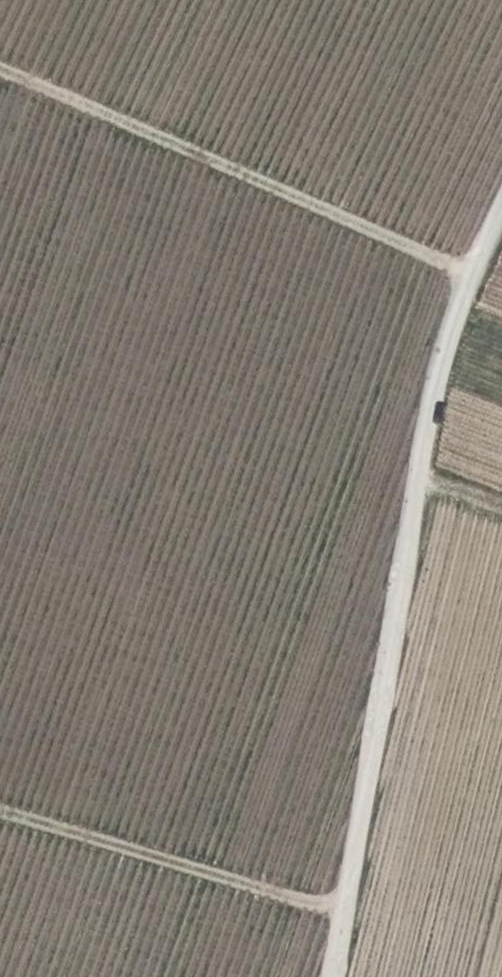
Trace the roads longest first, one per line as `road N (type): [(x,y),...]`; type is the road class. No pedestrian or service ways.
road 1 (track): [(501,186),(464,267),(337,976)]
road 2 (track): [(0,66),(464,267)]
road 3 (track): [(0,813),(347,916)]

